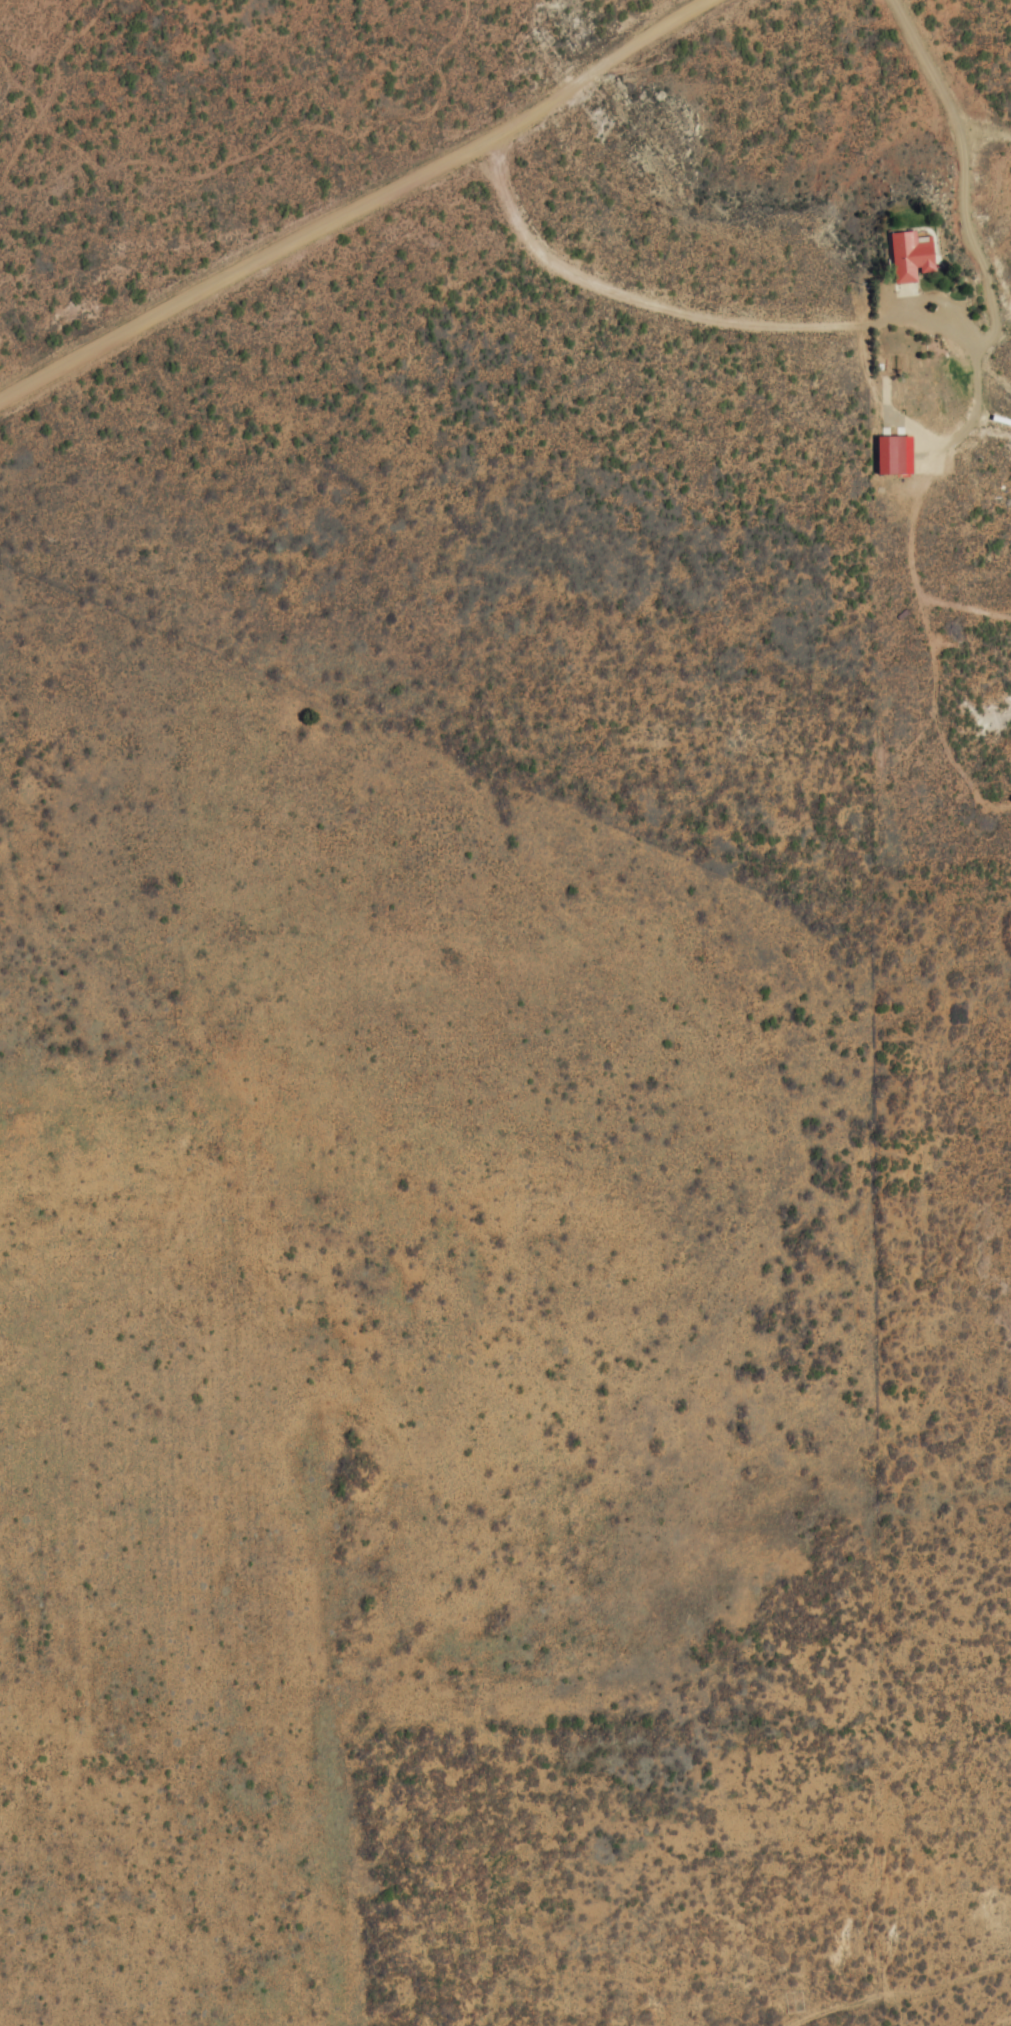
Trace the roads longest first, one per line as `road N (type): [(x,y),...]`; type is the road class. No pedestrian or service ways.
road 1 (residential): [(0,418),(502,139),(725,0)]
road 2 (residential): [(815,2025),(1010,1954)]

